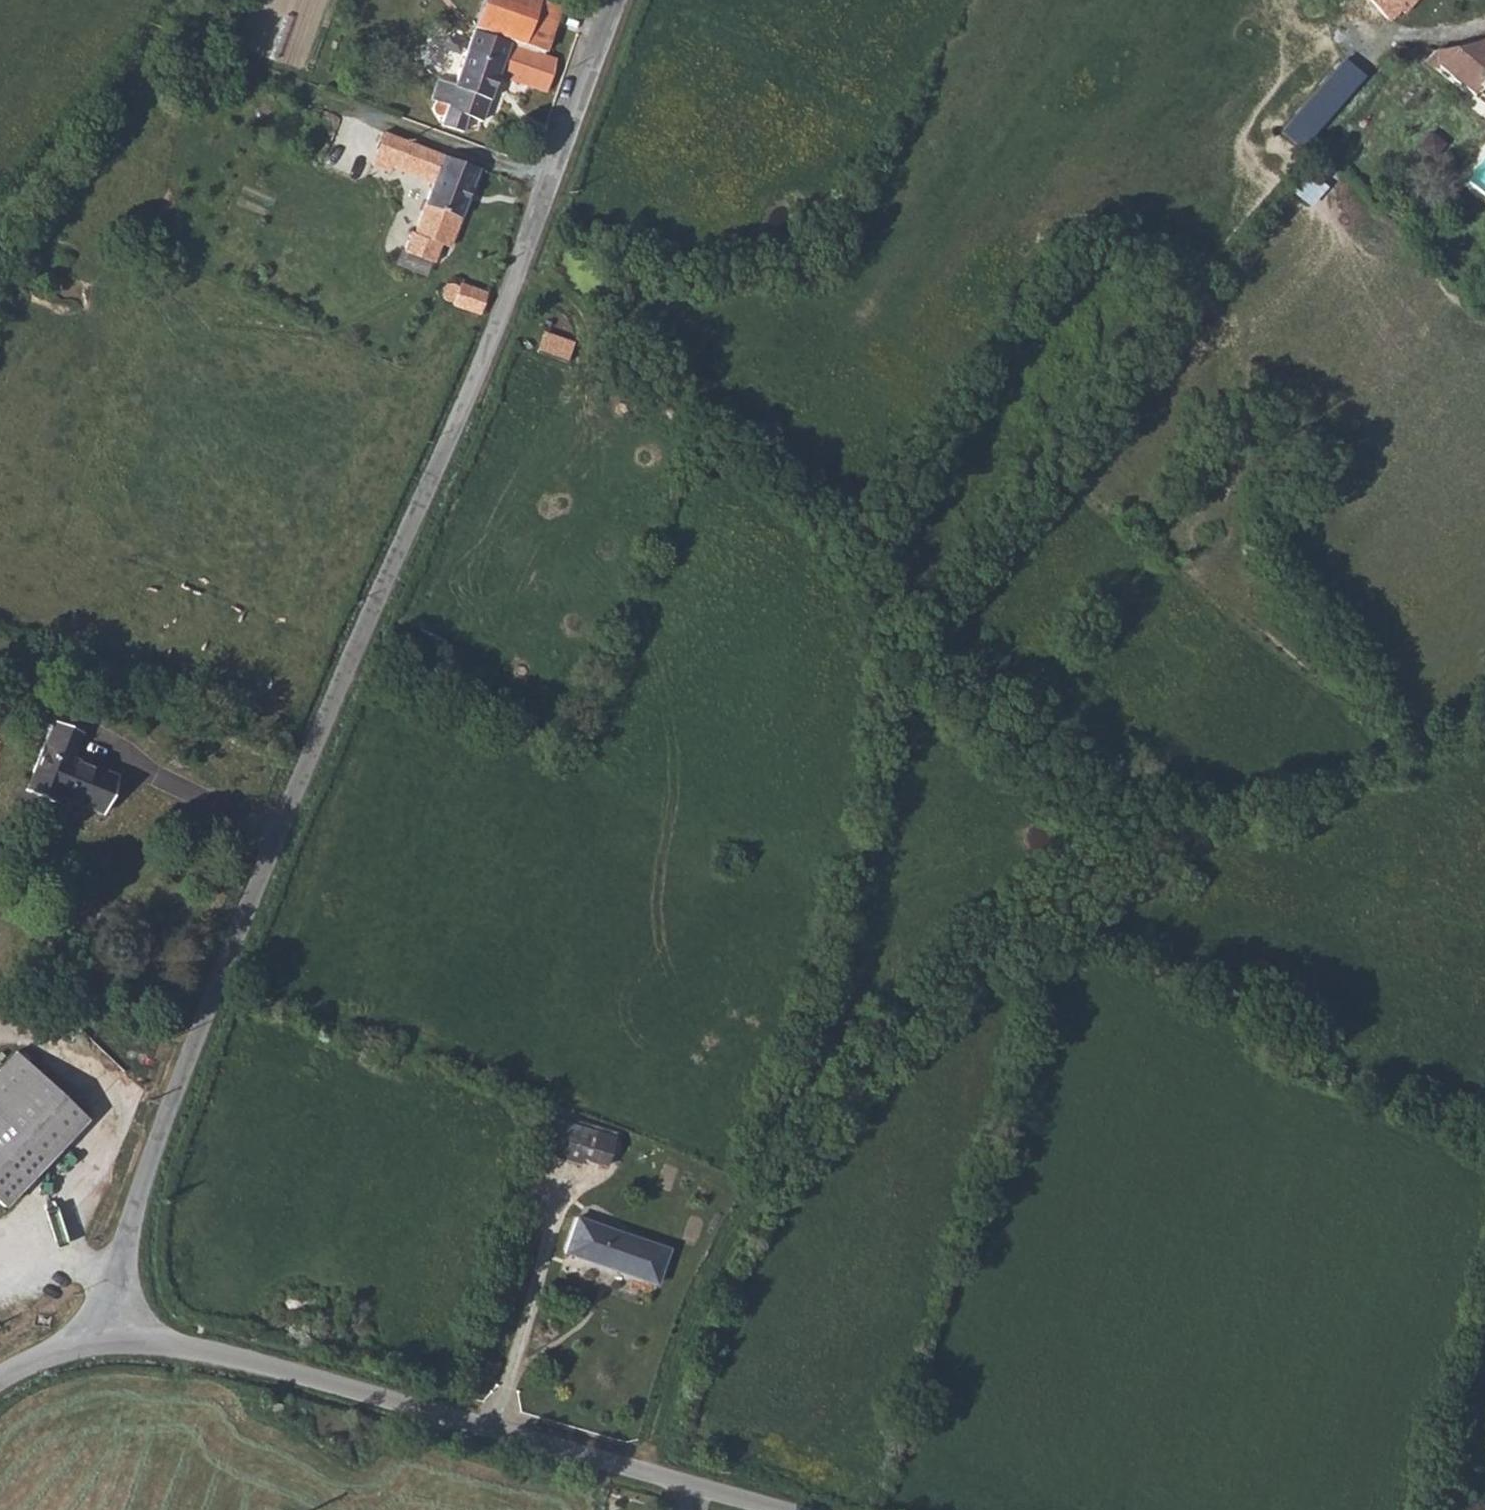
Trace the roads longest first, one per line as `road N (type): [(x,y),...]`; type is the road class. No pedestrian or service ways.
road 1 (unclassified): [(120,1338),(130,1248),(263,945),(615,0)]
road 2 (unclassified): [(120,1338),(182,1345),(784,1509)]
road 3 (unclassified): [(0,1378),(120,1338)]

